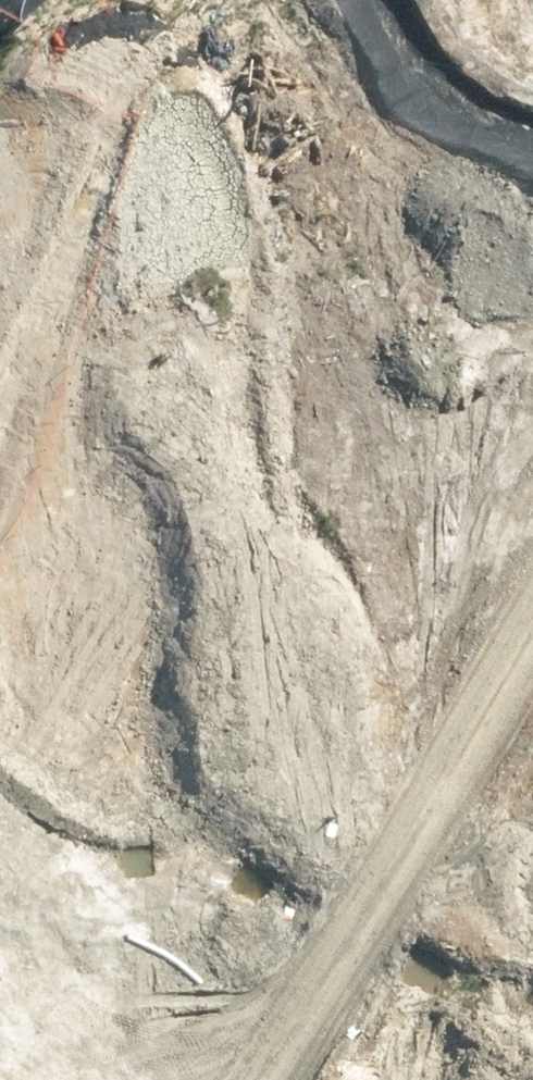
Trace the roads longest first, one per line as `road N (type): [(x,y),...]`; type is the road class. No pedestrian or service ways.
road 1 (trunk): [(93,1079),(213,762),(442,0)]
road 2 (trunk): [(532,33),(327,732),(201,1079)]
road 3 (track): [(0,1036),(268,948),(532,721)]
road 4 (track): [(0,881),(14,849),(77,409),(125,275)]

